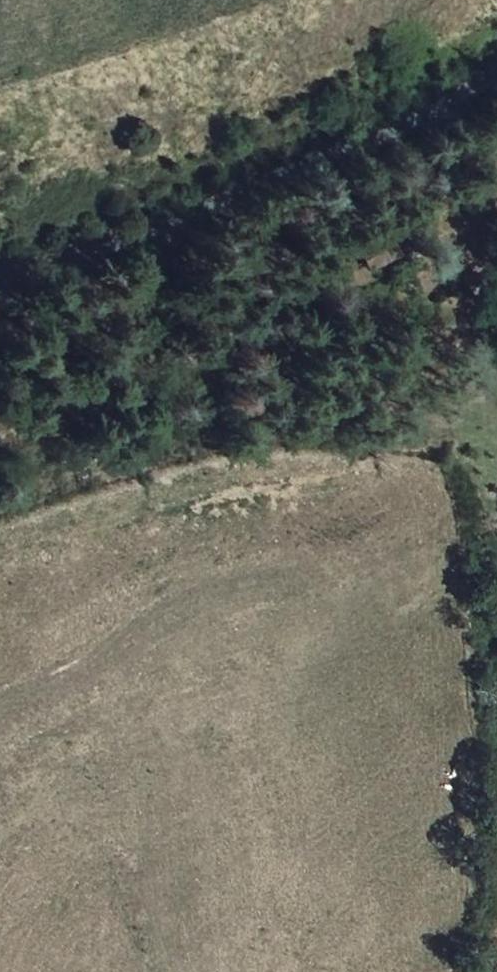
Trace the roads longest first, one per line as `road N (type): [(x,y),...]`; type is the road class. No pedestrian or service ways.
road 1 (residential): [(496,92),(0,274)]

